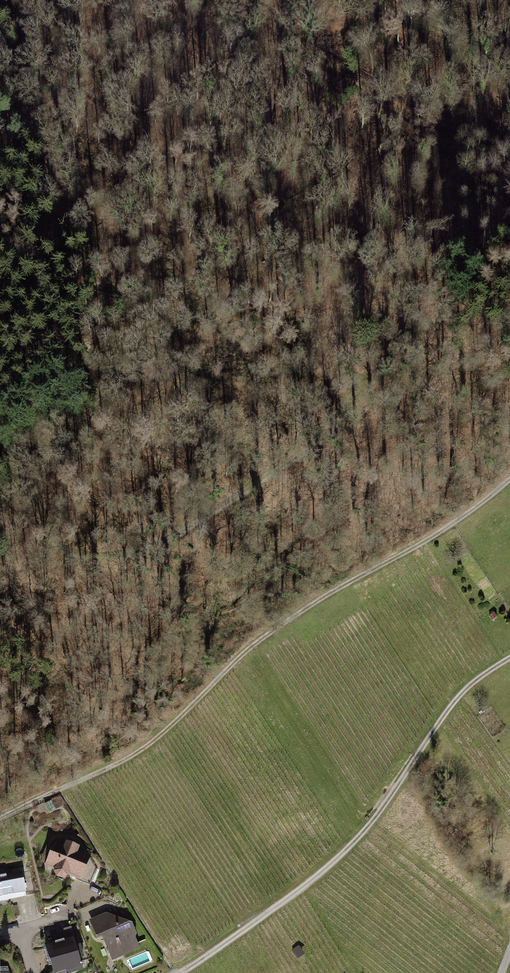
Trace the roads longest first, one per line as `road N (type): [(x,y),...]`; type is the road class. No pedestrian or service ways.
road 1 (track): [(0,457),(36,496),(50,543),(85,558),(174,538),(338,424),(488,263)]
road 2 (track): [(509,478),(444,530),(271,631),(152,741),(0,818)]
road 3 (track): [(177,972),(337,860),(373,821),(453,703),(509,655)]
road 4 (track): [(231,0),(263,14),(426,126),(509,149)]

